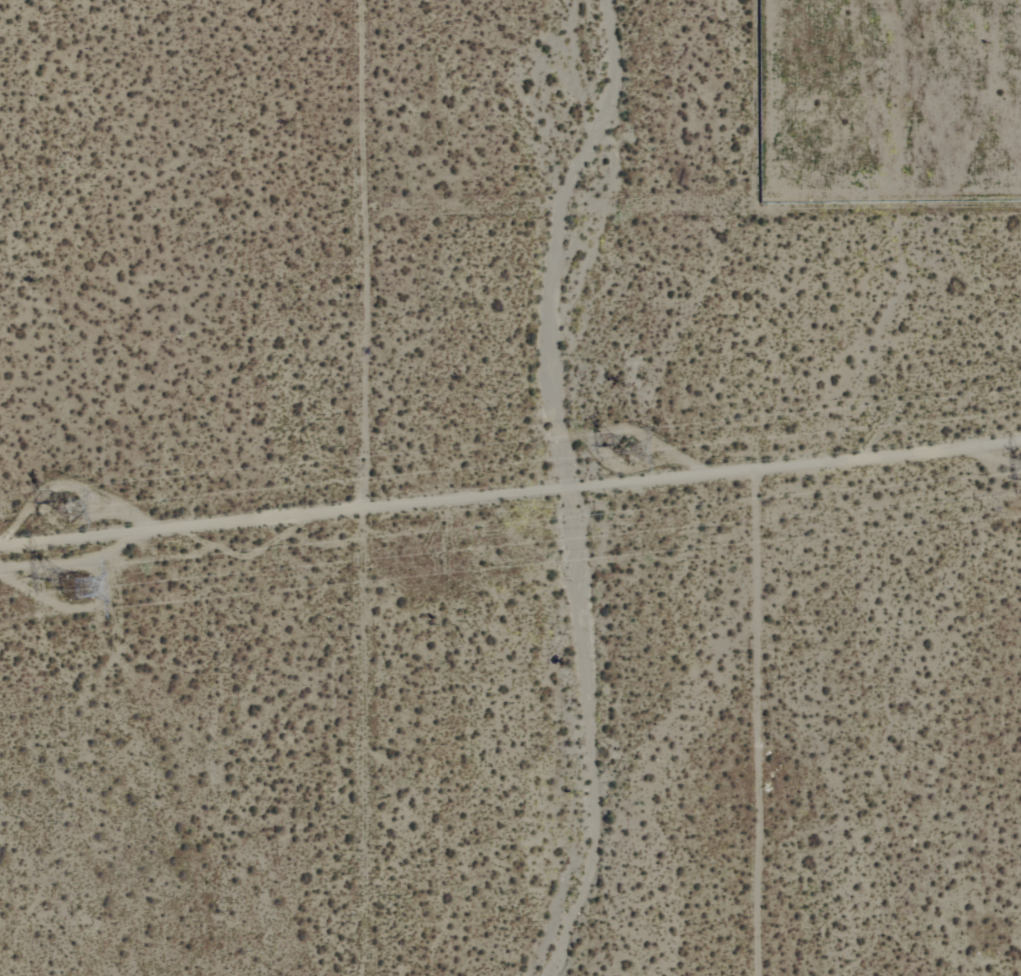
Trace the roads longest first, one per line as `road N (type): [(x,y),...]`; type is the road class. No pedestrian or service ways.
road 1 (residential): [(0,553),(1020,444)]
road 2 (residential): [(359,0),(365,513),(335,975)]
road 3 (residential): [(359,231),(1020,227)]
road 4 (track): [(761,975),(757,476)]

